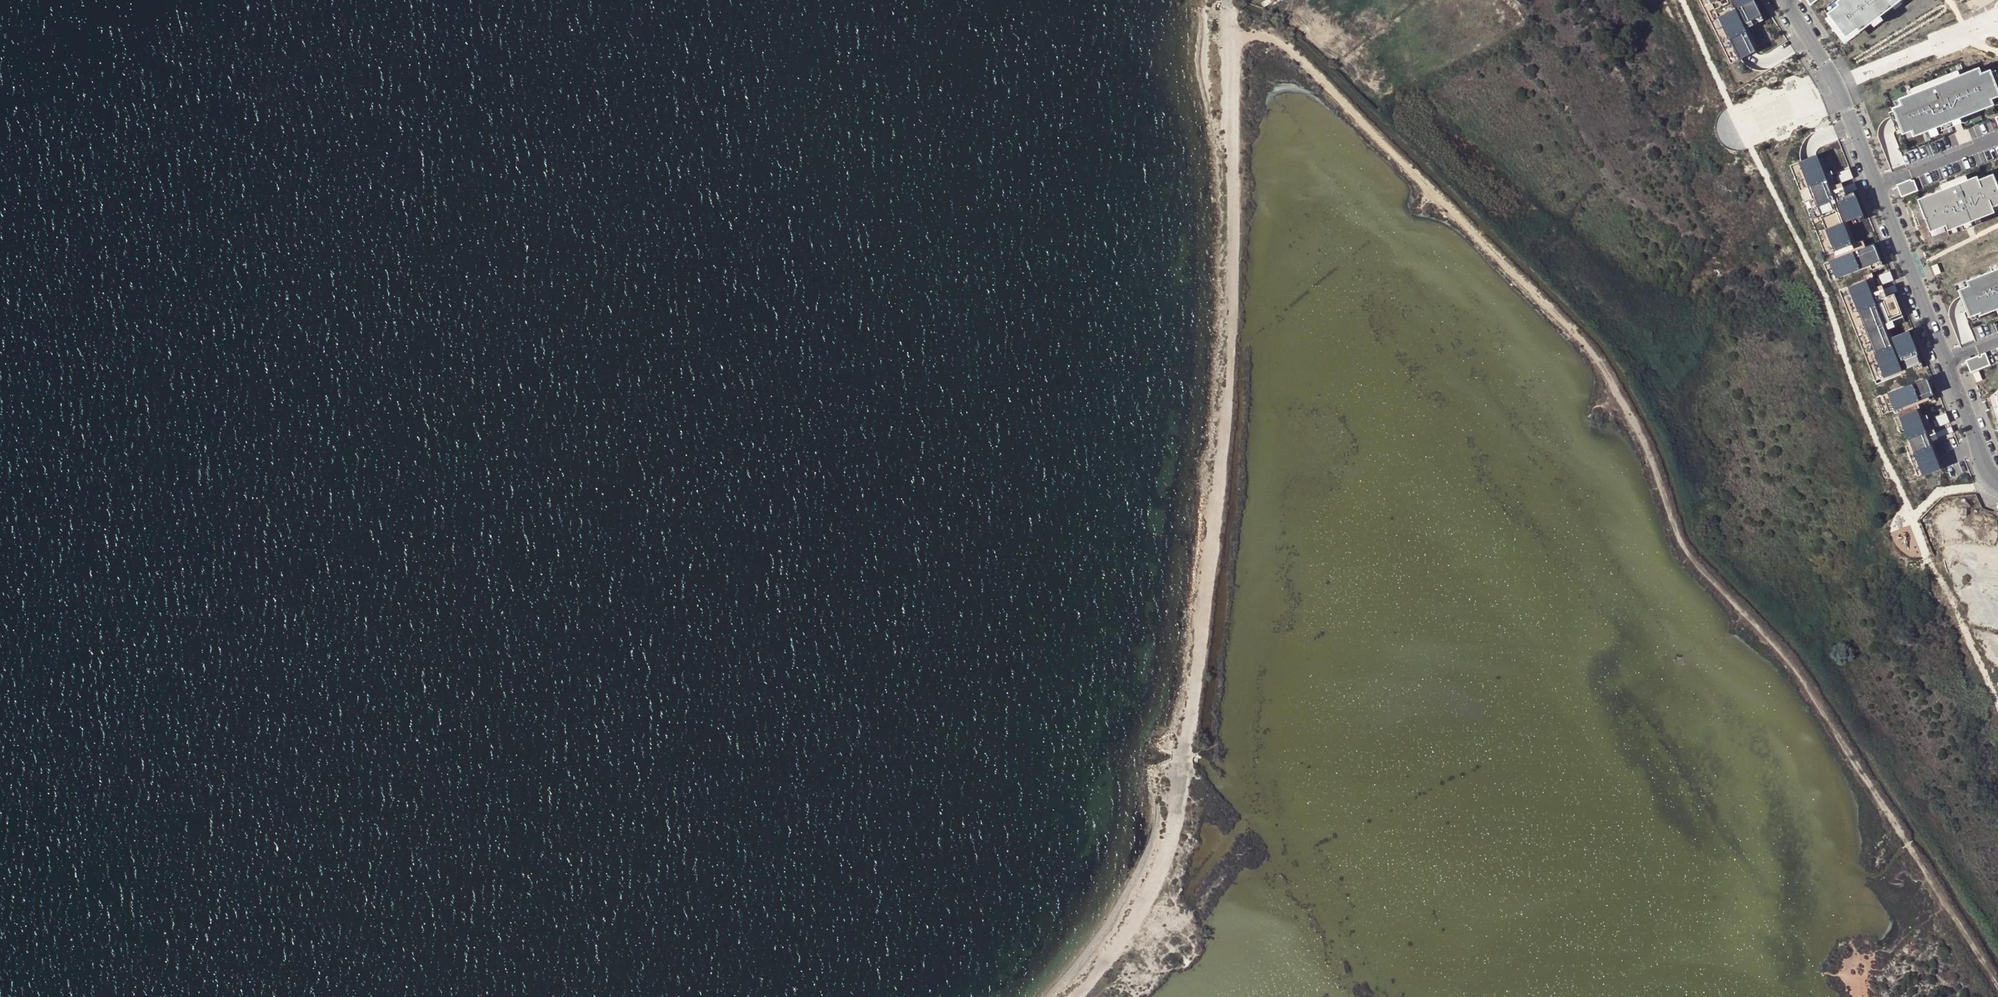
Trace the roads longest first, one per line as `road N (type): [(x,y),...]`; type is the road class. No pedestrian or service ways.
road 1 (residential): [(1786,0),(1830,69),(1877,185)]
road 2 (residential): [(1877,185),(1948,360)]
road 3 (residential): [(1948,360),(1997,481)]
road 4 (residential): [(1877,185),(1996,139)]

